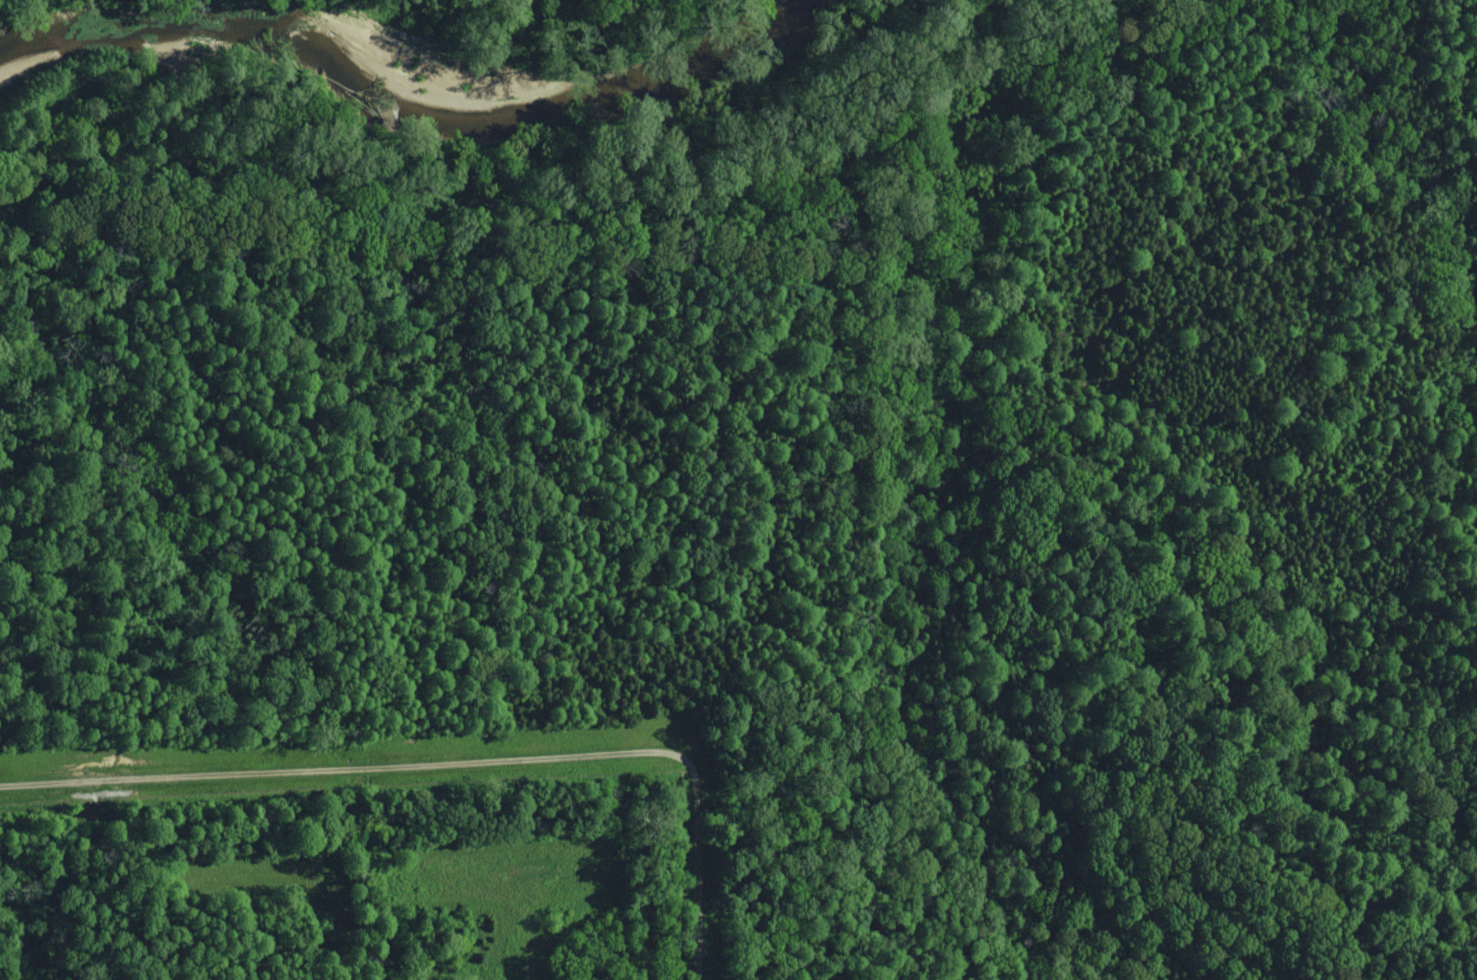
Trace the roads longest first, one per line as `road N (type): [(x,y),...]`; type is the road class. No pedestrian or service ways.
road 1 (track): [(661,753),(0,790)]
road 2 (residential): [(694,979),(695,776),(682,757),(661,753)]

